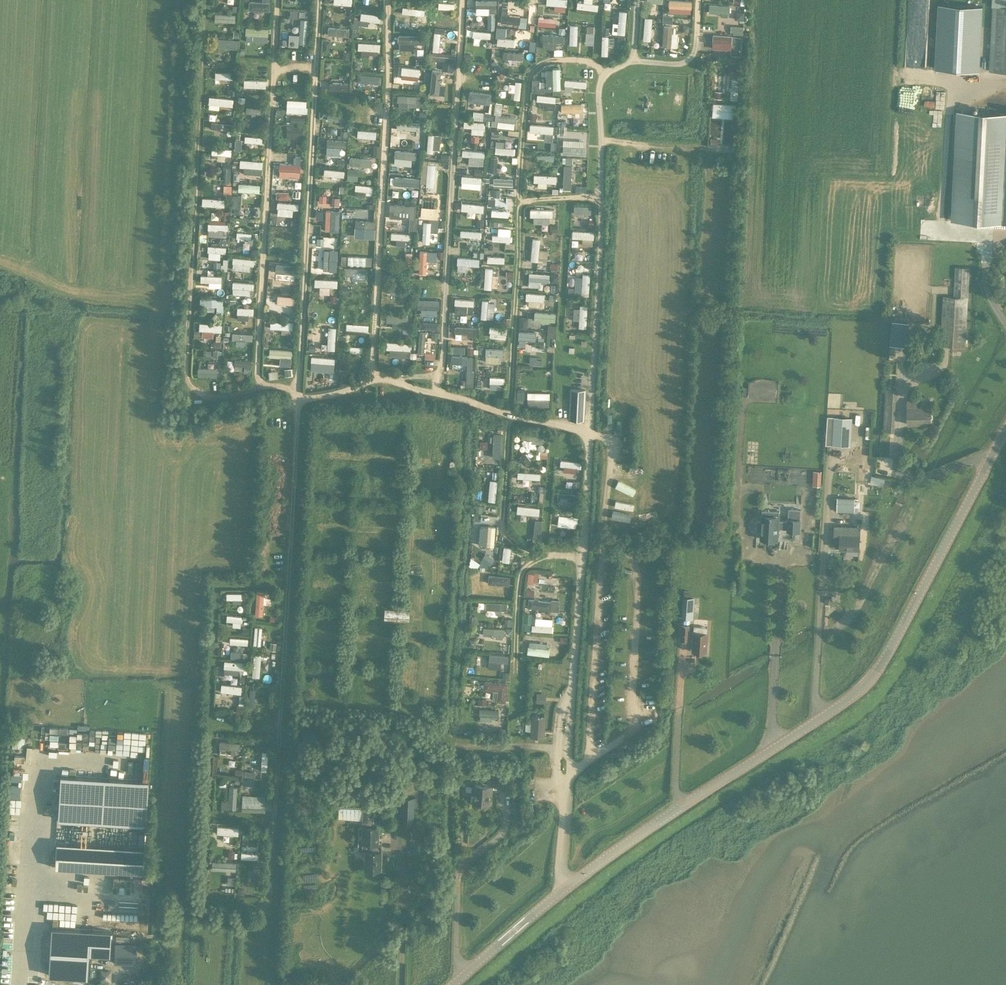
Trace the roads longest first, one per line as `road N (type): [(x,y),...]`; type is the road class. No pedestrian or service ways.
road 1 (tertiary): [(452,984),(621,846),(865,684),(1005,430)]
road 2 (track): [(436,431),(422,714),(445,741),(540,747)]

